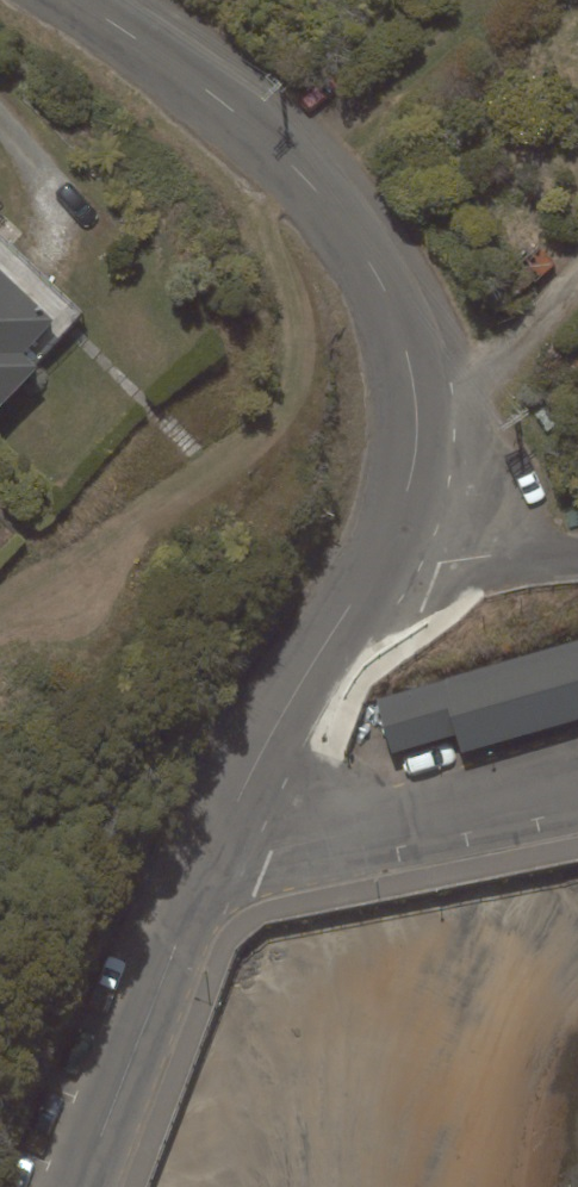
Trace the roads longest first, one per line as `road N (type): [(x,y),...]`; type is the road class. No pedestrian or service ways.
road 1 (residential): [(368,572),(416,439),(416,387),(390,299),(313,175),(162,51),(82,0)]
road 2 (residential): [(77,1186),(221,839)]
road 3 (unclassified): [(577,771),(281,837),(221,839)]
road 4 (residential): [(221,839),(368,572)]
road 5 (residential): [(577,552),(368,572)]

